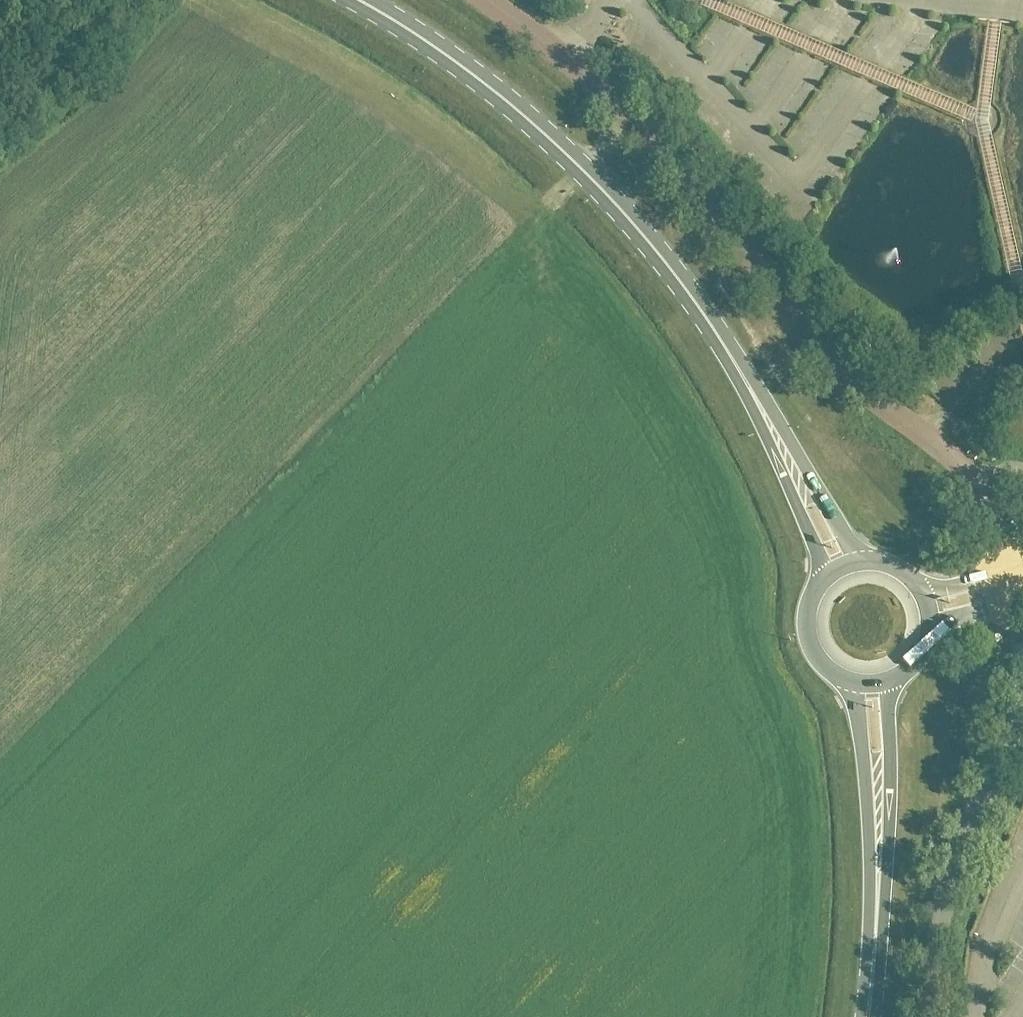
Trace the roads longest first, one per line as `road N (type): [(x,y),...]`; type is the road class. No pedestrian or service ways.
road 1 (unclassified): [(1006,576),(995,533),(952,457),(824,353),(626,117),(560,57),(478,0)]
road 2 (primary): [(761,415),(641,236),(554,144),(475,78),(353,0)]
road 3 (unclassified): [(927,1016),(943,905),(1022,691)]
road 4 (primary): [(861,561),(761,415)]
road 5 (primary): [(867,1016),(878,843)]
road 6 (primary): [(761,415),(822,577)]
road 7 (primary): [(847,685),(878,843)]
road 8 (primary): [(878,843),(893,684)]
road 9 (primary): [(822,577),(803,629),(825,673),(847,685)]

